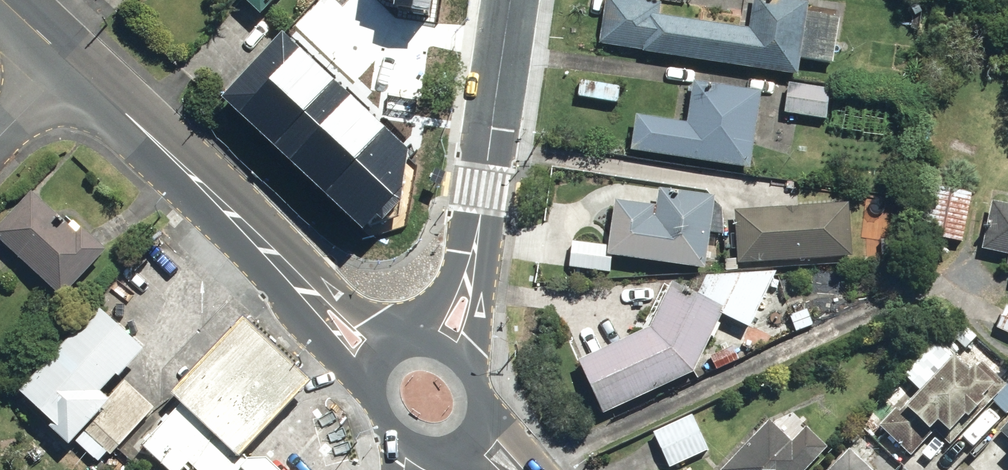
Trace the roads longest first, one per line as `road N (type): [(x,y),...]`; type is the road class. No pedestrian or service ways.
road 1 (primary): [(381,365),(75,61)]
road 2 (tertiary): [(444,345),(463,303),(510,0)]

